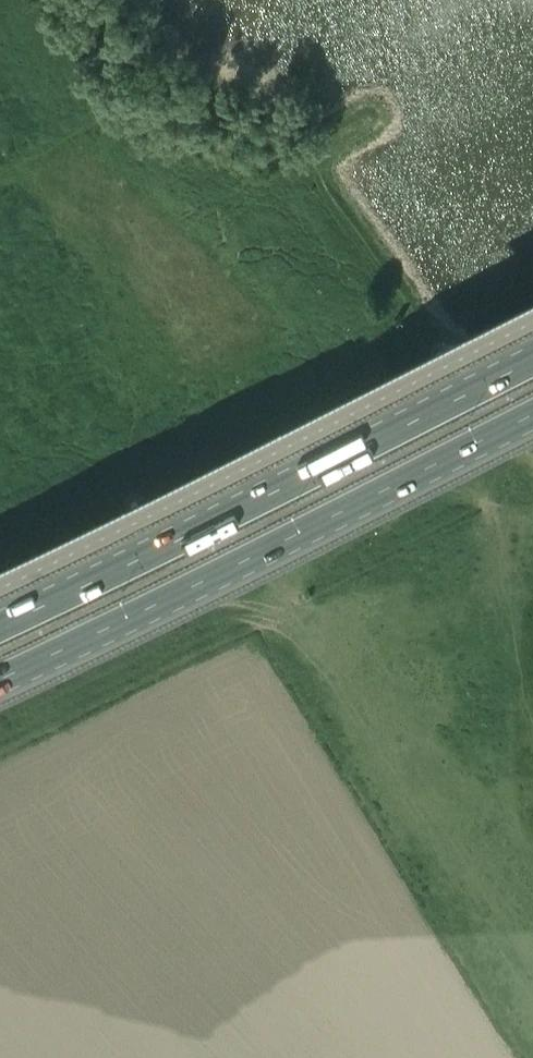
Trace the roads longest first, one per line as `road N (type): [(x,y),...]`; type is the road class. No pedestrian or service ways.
road 1 (trunk): [(0,663),(532,392)]
road 2 (trunk): [(532,340),(0,605)]

